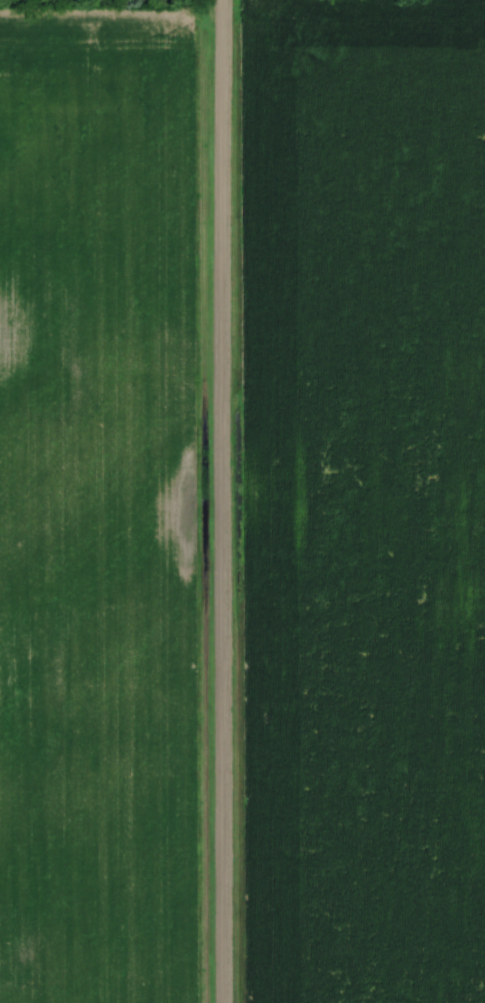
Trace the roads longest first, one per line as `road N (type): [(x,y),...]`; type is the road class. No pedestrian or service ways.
road 1 (residential): [(217,1002),(220,0)]

